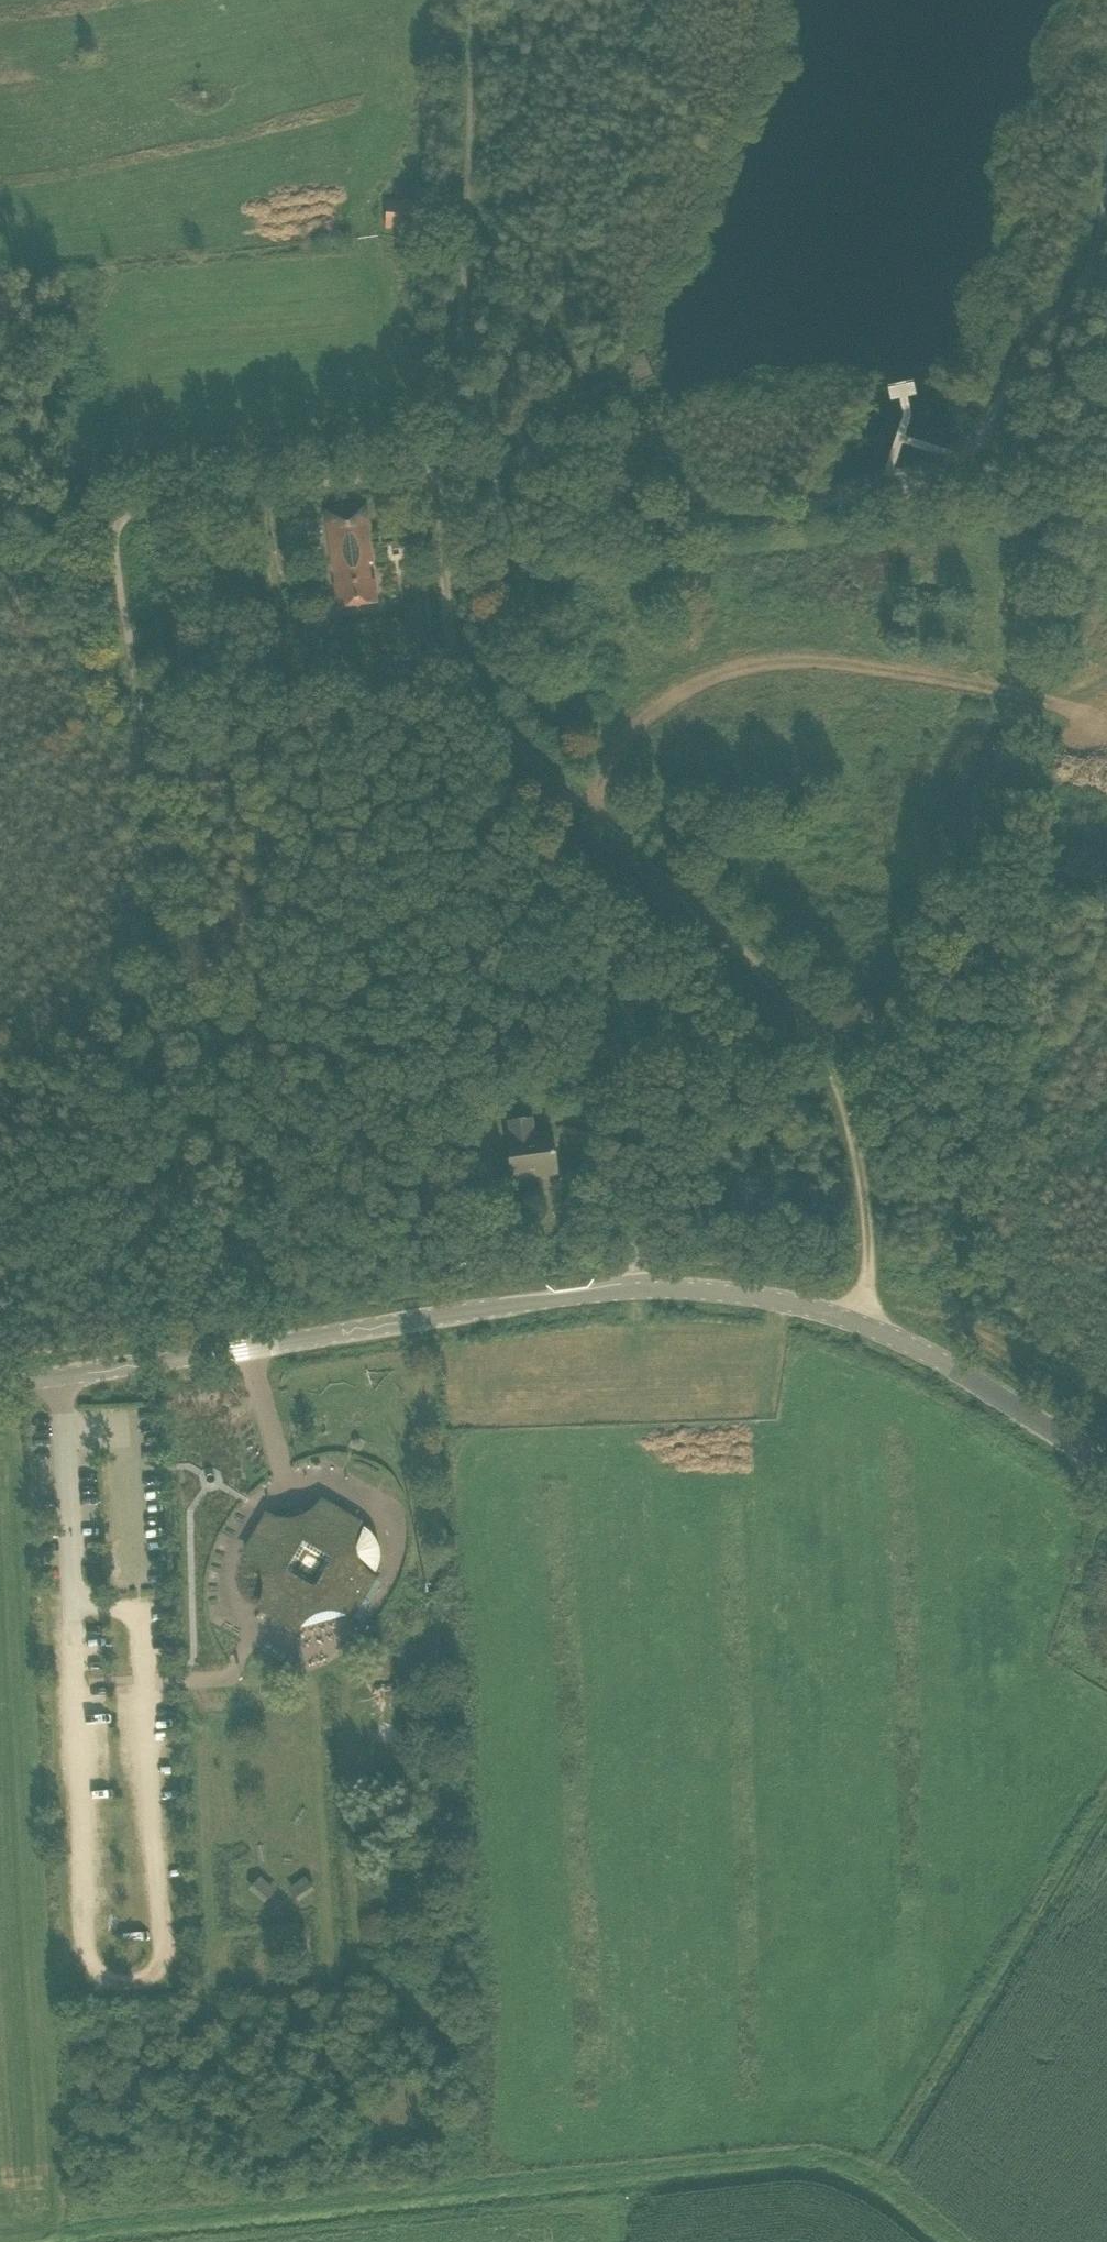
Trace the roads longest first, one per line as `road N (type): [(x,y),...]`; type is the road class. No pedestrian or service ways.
road 1 (track): [(454,665),(522,746),(803,1018),(847,1115),(861,1180),(867,1287),(851,1322),(901,1307),(929,1310),(985,1336),(1106,1415)]
road 2 (unclassified): [(1106,1467),(896,1338),(761,1297),(617,1292),(239,1349)]
road 3 (track): [(1106,683),(1065,701),(1024,700),(884,663),(791,658),(716,672),(635,717),(587,805)]
road 4 (track): [(454,665),(309,664),(292,657),(280,632),(267,491)]
road 5 (unclassified): [(0,1385),(239,1349)]
road 6 (track): [(443,466),(454,665)]

